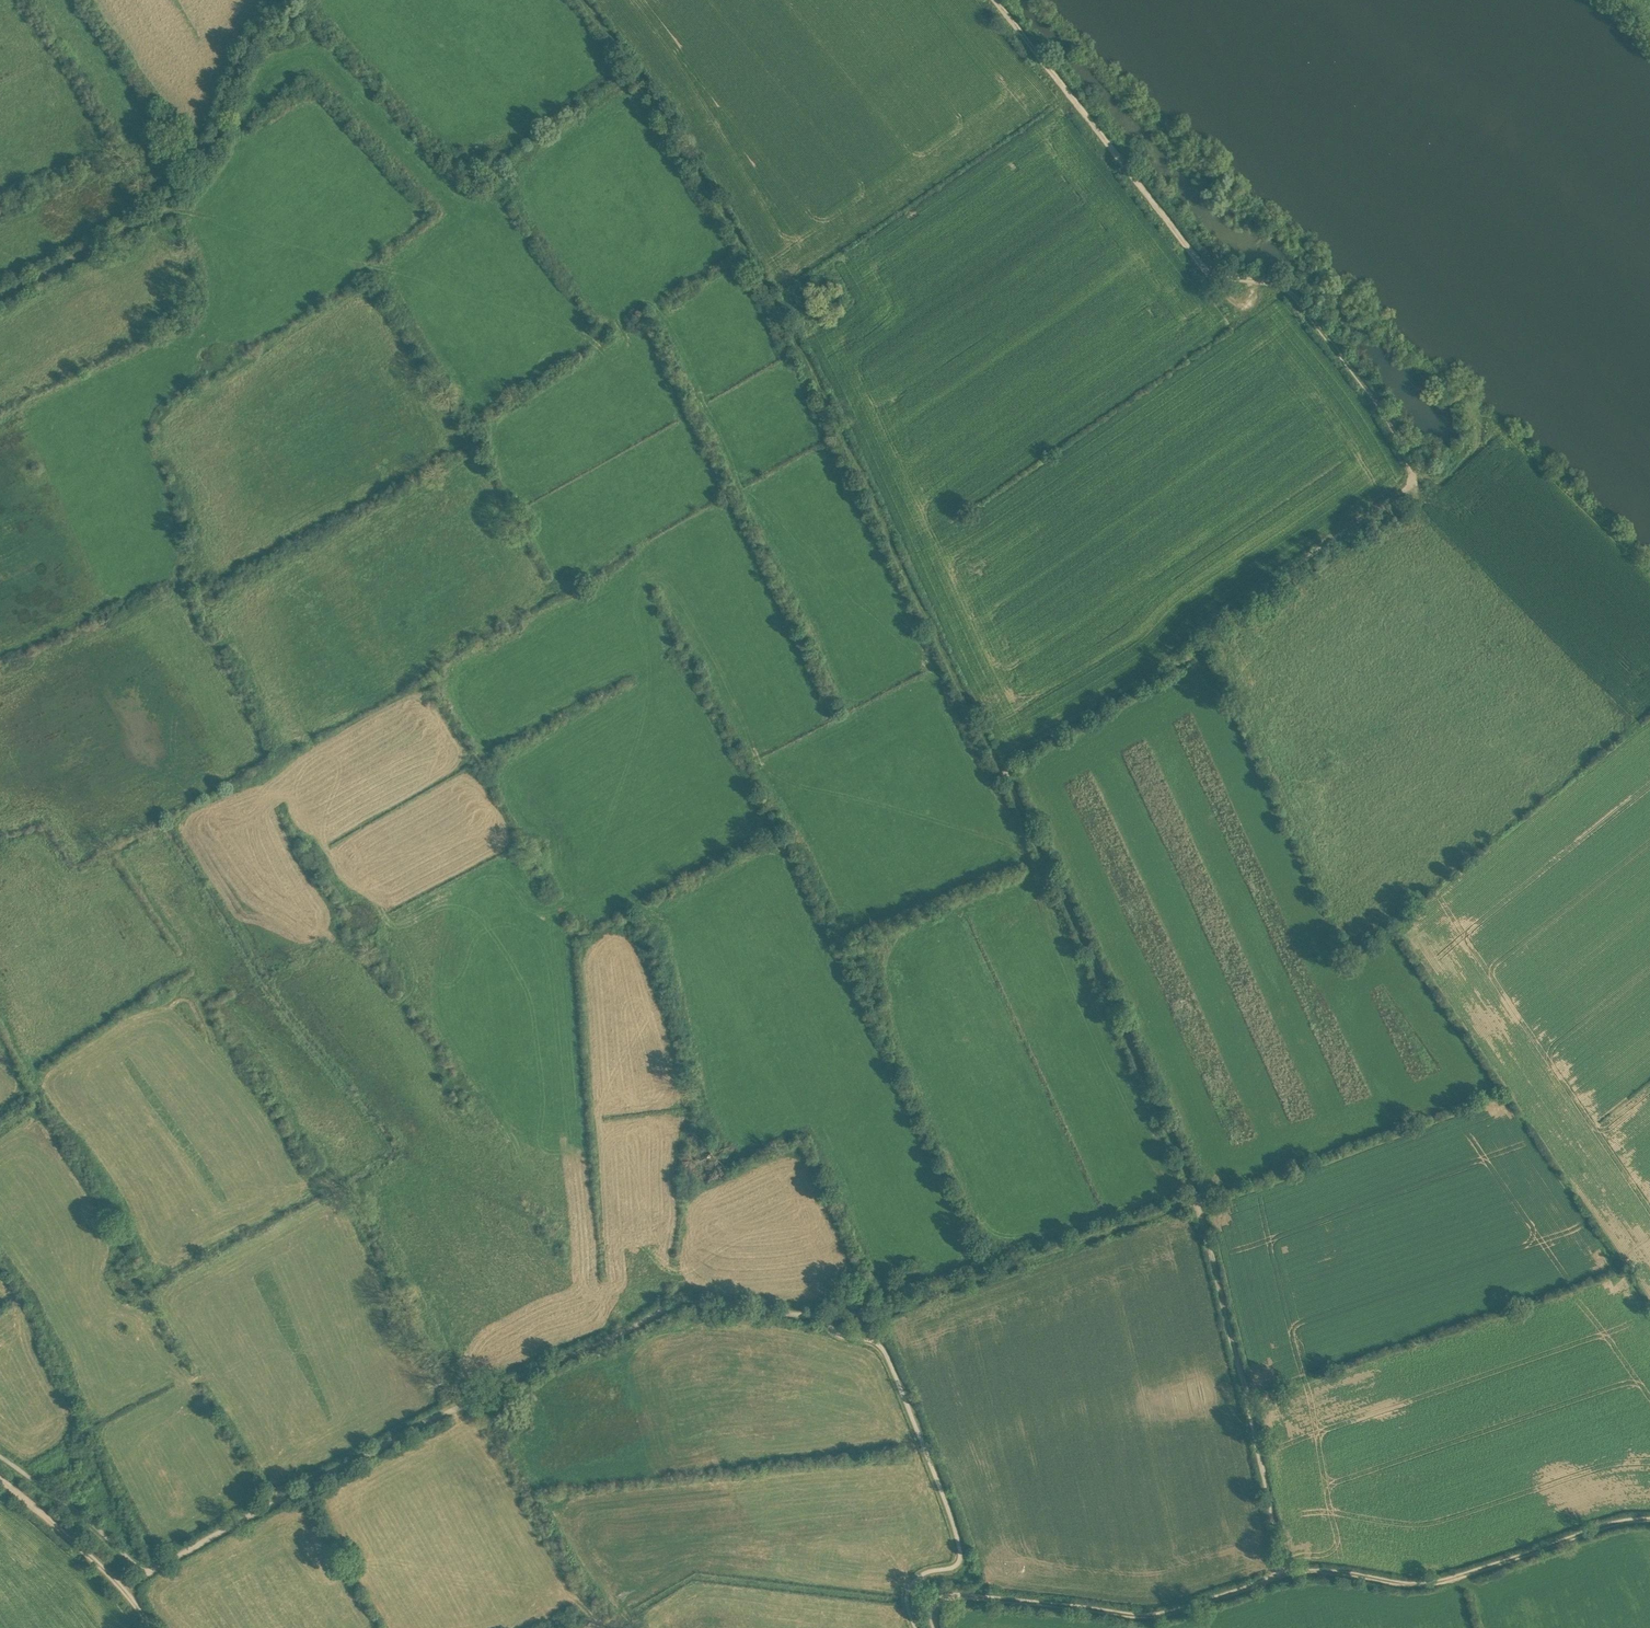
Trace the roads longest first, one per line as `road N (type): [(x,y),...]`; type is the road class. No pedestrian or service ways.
road 1 (track): [(1000,765),(783,315),(655,99),(582,0)]
road 2 (track): [(1415,478),(1383,414),(1296,302),(1266,280),(1211,273),(994,0)]
road 3 (track): [(1195,1200),(1097,965),(1000,765)]
road 4 (track): [(282,0),(244,58),(208,154),(161,208),(0,298)]
road 5 (track): [(827,1317),(885,1310),(1195,1200)]
road 6 (track): [(1195,1200),(1284,1574)]
road 7 (track): [(1649,1521),(1416,1585),(1331,1571),(1284,1574)]
road 8 (track): [(1284,1574),(1152,1615),(948,1595),(935,1599),(932,1616)]
road 9 (track): [(122,1589),(0,1479)]

